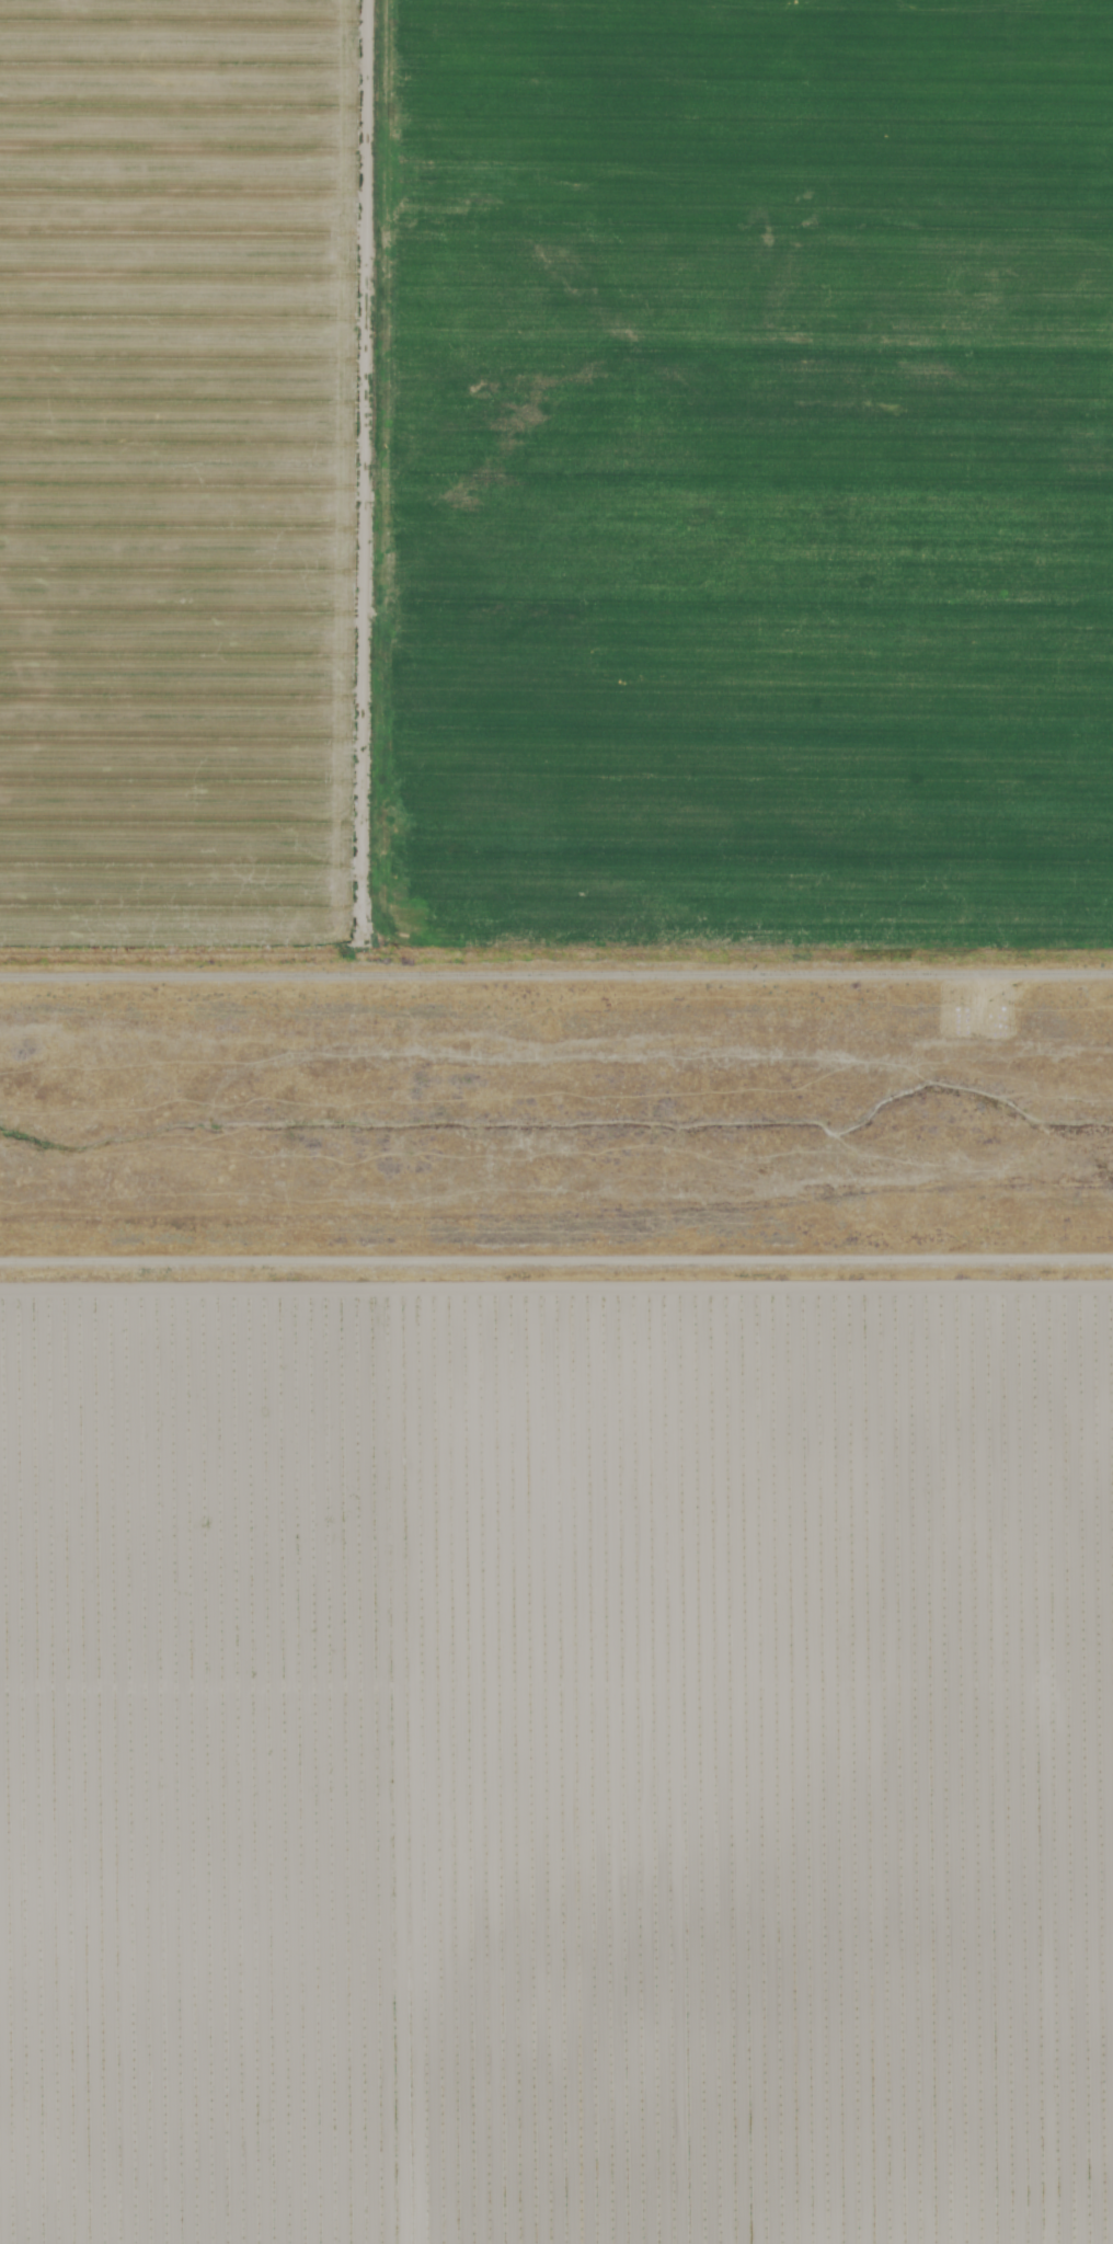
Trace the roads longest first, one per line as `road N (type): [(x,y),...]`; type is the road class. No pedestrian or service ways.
road 1 (residential): [(1112,1263),(0,1265)]

